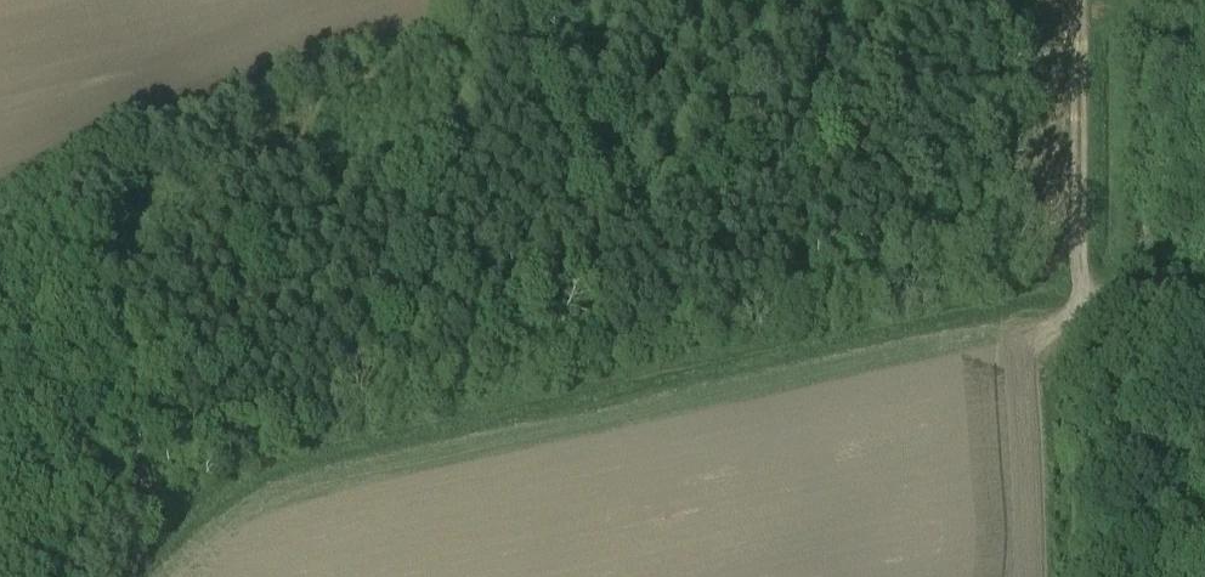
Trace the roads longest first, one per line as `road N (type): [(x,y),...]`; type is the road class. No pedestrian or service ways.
road 1 (track): [(1073,576),(1077,0)]

